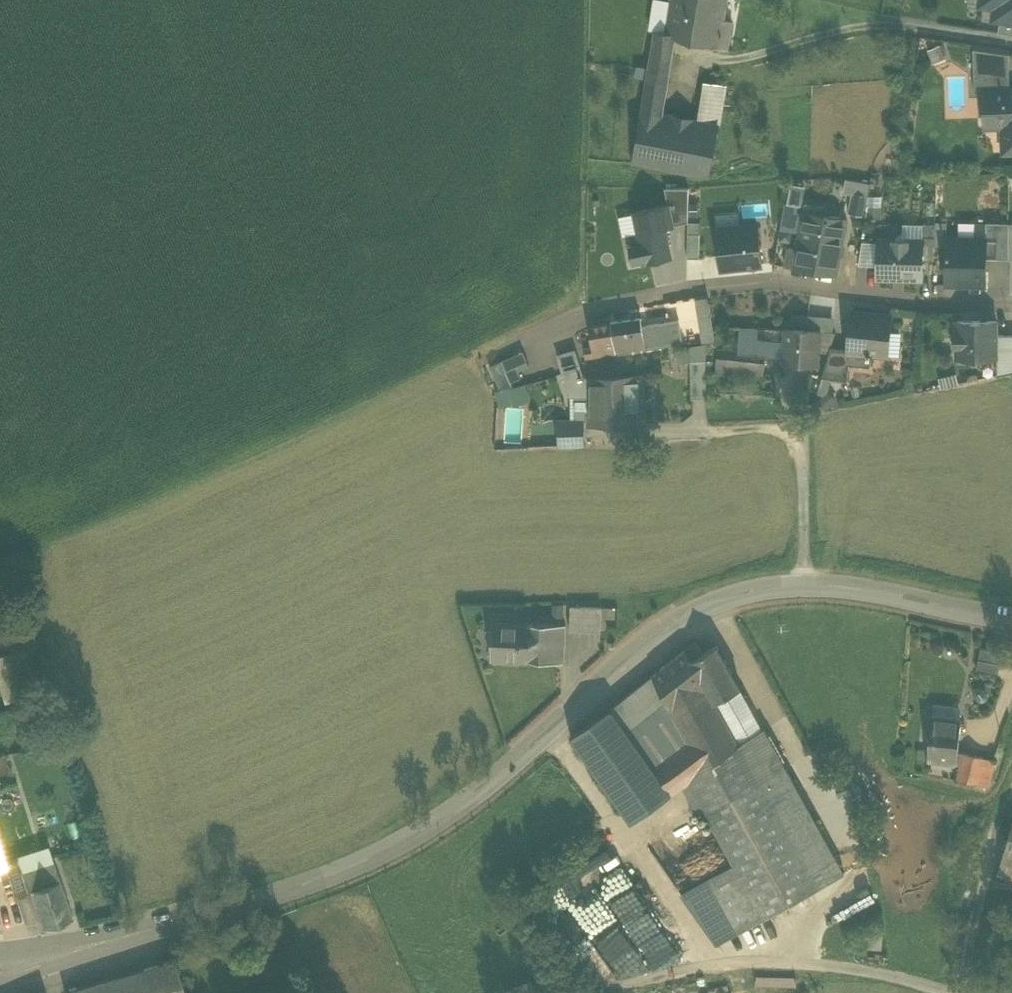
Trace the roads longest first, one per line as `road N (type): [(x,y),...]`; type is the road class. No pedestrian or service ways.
road 1 (residential): [(0,969),(219,911),(384,852),(667,630),(740,594),(808,584)]
road 2 (residential): [(1011,304),(931,305),(772,280),(589,311),(505,348)]
road 3 (track): [(592,992),(742,962),(836,966),(954,992)]
road 4 (residential): [(808,584),(799,424),(714,429)]
road 5 (residential): [(808,584),(1011,613)]

